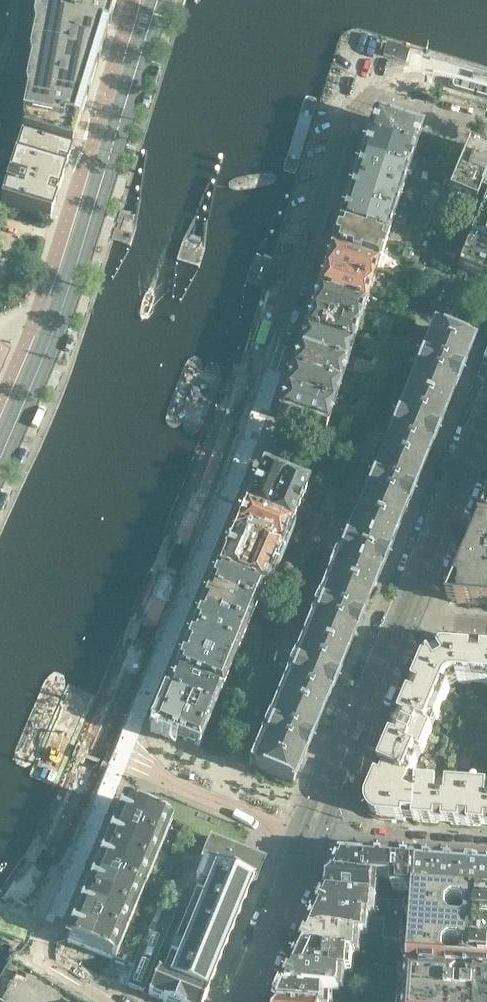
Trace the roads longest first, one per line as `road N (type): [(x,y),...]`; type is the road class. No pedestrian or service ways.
road 1 (residential): [(486,130),(395,100),(368,102),(352,117),(247,435),(115,754)]
road 2 (primary): [(0,467),(57,319),(157,0)]
road 3 (residential): [(115,754),(40,940),(54,971),(107,1001)]
road 4 (unclassified): [(401,620),(486,412)]
road 5 (residential): [(115,754),(308,839)]
road 6 (residential): [(486,851),(308,839)]
road 7 (unclassified): [(243,1001),(308,839)]
road 8 (unclassified): [(351,736),(401,620)]

